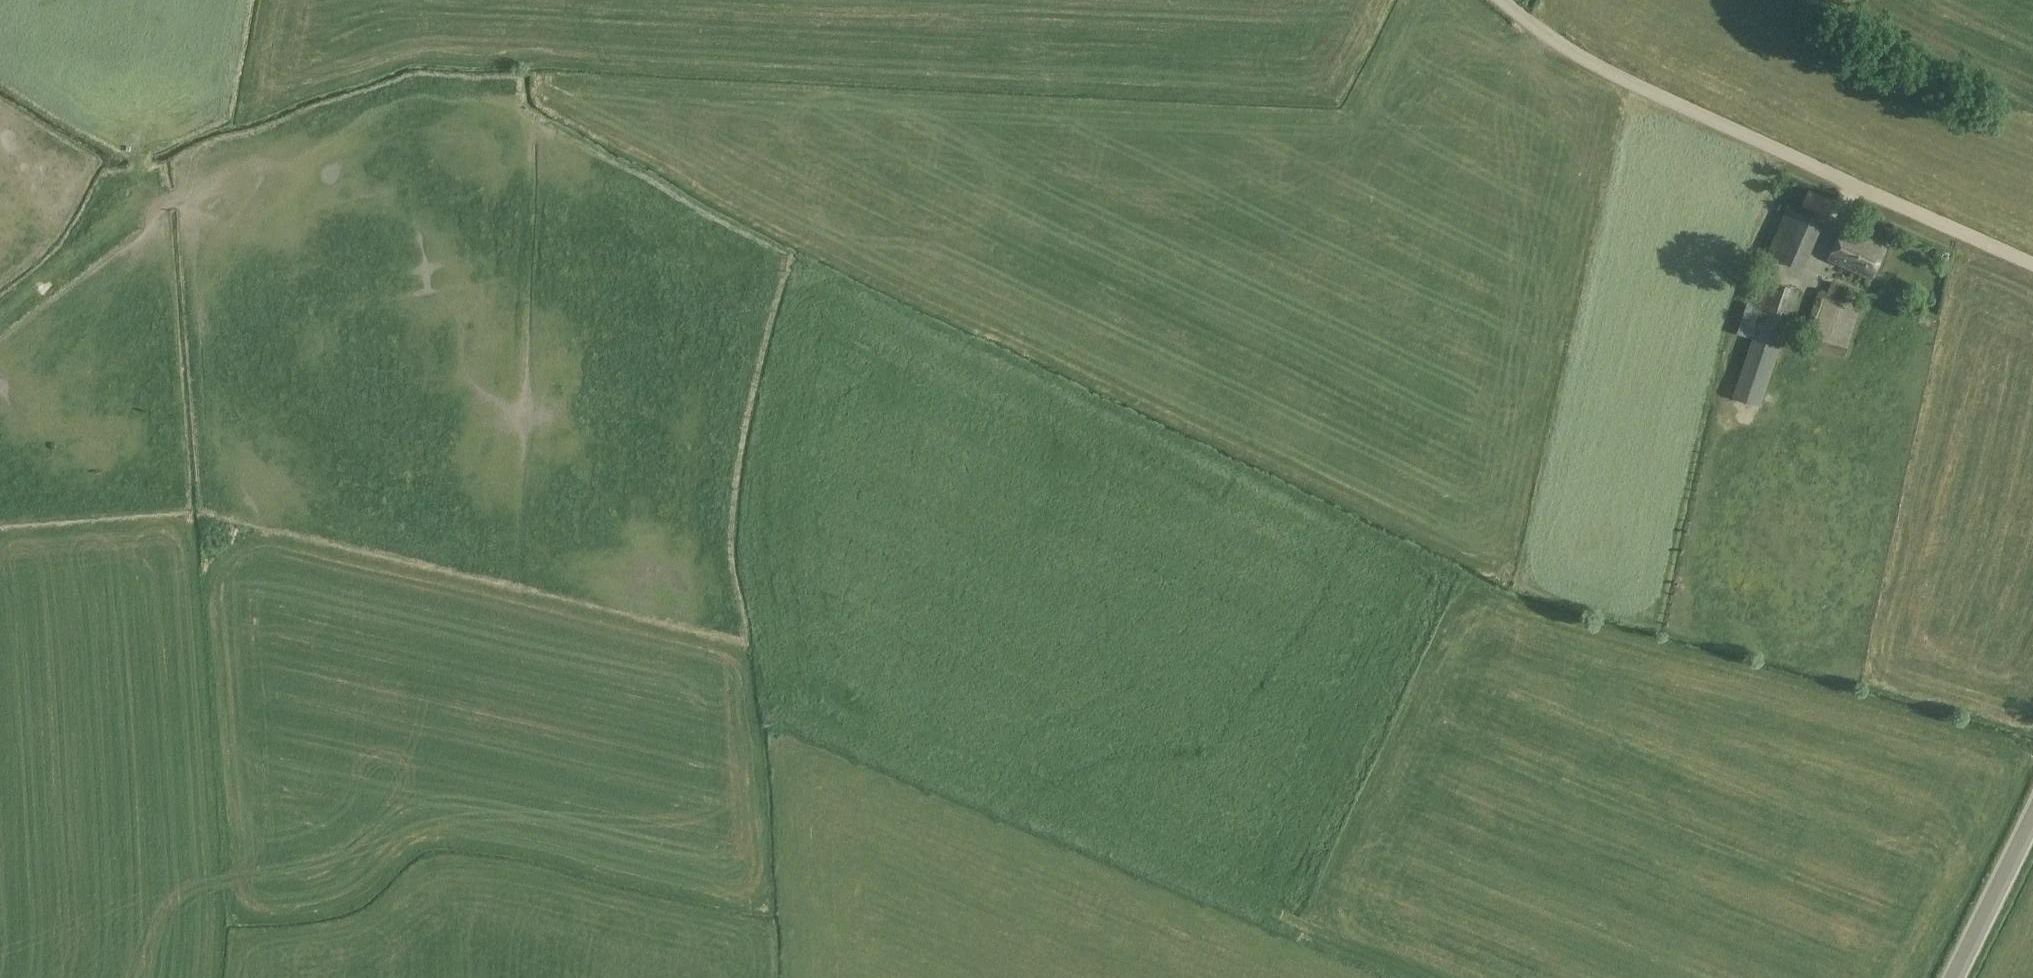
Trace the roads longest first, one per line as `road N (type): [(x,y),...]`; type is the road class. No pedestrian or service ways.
road 1 (unclassified): [(1501,0),(1596,62),(2032,262)]
road 2 (unclassified): [(1953,977),(2032,815)]

